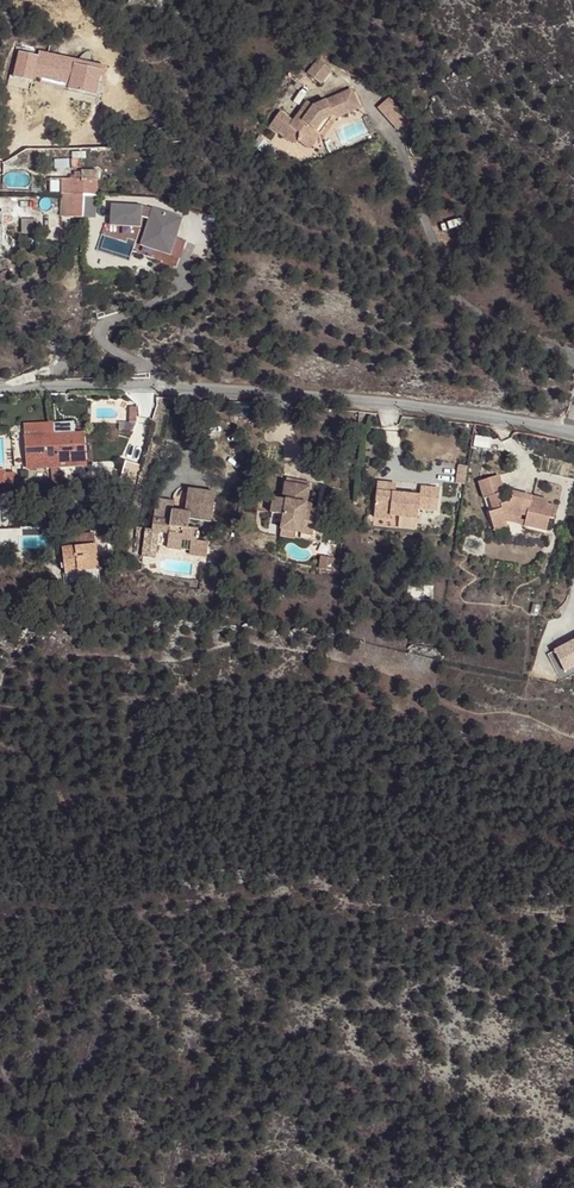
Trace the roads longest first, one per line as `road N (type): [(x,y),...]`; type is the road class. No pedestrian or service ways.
road 1 (residential): [(0,387),(311,395),(573,432)]

